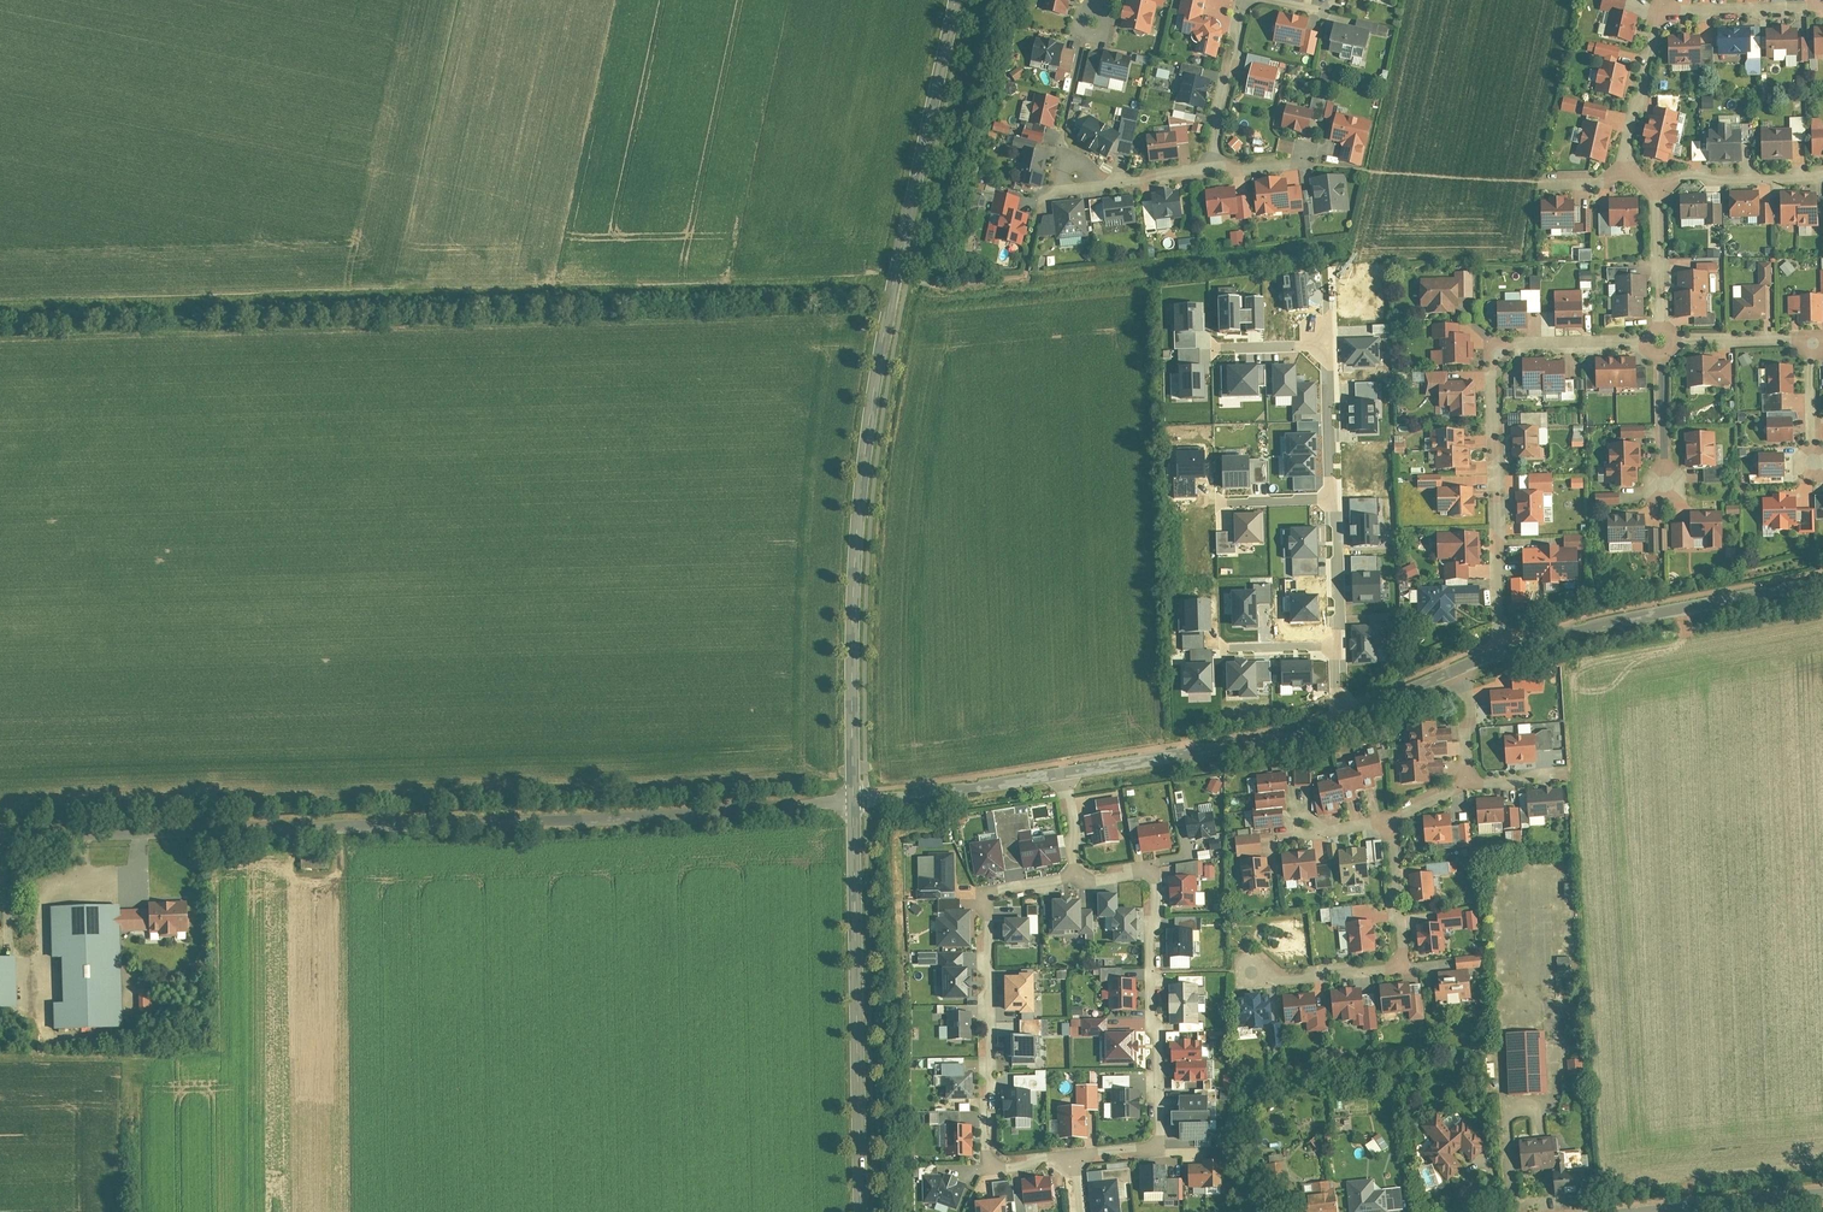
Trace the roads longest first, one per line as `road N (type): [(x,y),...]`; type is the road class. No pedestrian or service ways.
road 1 (residential): [(853,804),(681,819),(0,835)]
road 2 (tertiary): [(853,804),(852,620),(869,424),(957,0)]
road 3 (residential): [(1661,346),(1512,350),(1492,366),(1503,651)]
road 4 (residential): [(1083,882),(997,894),(986,903),(994,1150),(1012,1168),(1082,1161)]
road 5 (residential): [(1082,1161),(1160,1152),(1167,1141),(1156,882),(1141,875),(1083,882)]
road 6 (tertiary): [(861,1211),(853,804)]
road 7 (residential): [(1822,588),(1503,651)]
road 8 (residential): [(1392,822),(1400,968),(1279,981),(1257,975)]
road 9 (residential): [(1349,721),(1309,737),(1075,772)]
road 10 (residential): [(1075,772),(853,804)]
road 11 (residential): [(1246,0),(1208,170)]
road 12 (residential): [(1822,177),(1679,180),(1656,188)]
road 13 (residential): [(1621,177),(1659,14)]
road 14 (residential): [(1659,14),(1822,8)]
road 15 (residential): [(1656,188),(1661,346)]
road 16 (residential): [(1333,347),(1337,499)]
road 17 (residential): [(1337,499),(1337,651)]
road 18 (residential): [(1208,170),(1058,191)]
road 19 (residential): [(1809,346),(1661,346)]
road 20 (residential): [(1661,346),(1663,486)]
road 21 (residential): [(1687,1211),(1822,1198)]
road 22 (residential): [(1337,499),(1214,503)]
road 23 (residential): [(1810,468),(1809,346)]
road 24 (residential): [(1459,670),(1349,721)]
road 25 (residential): [(1337,651),(1216,653)]

